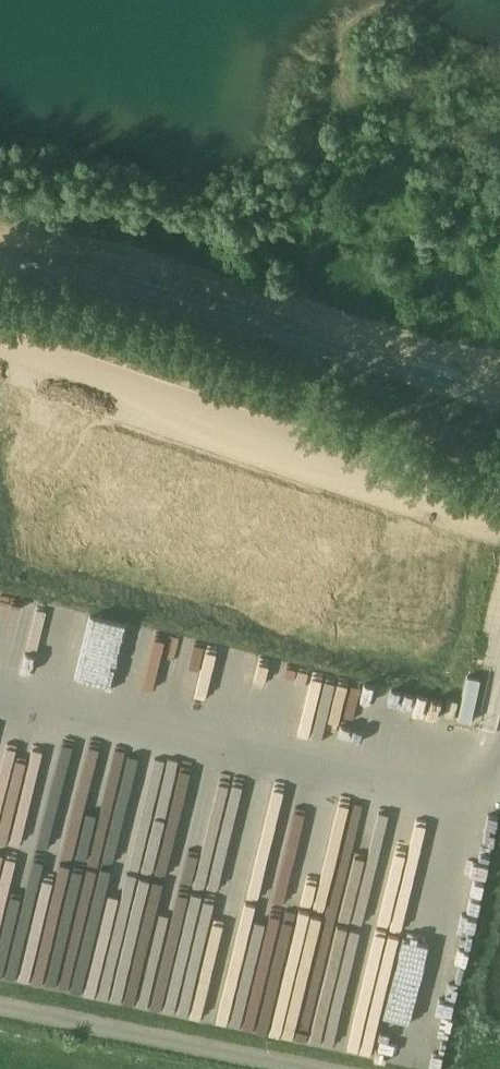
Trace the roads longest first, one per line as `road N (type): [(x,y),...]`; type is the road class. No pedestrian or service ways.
road 1 (unclassified): [(499,396),(454,388),(139,285),(0,259)]
road 2 (unclassified): [(309,1068),(0,1005)]

